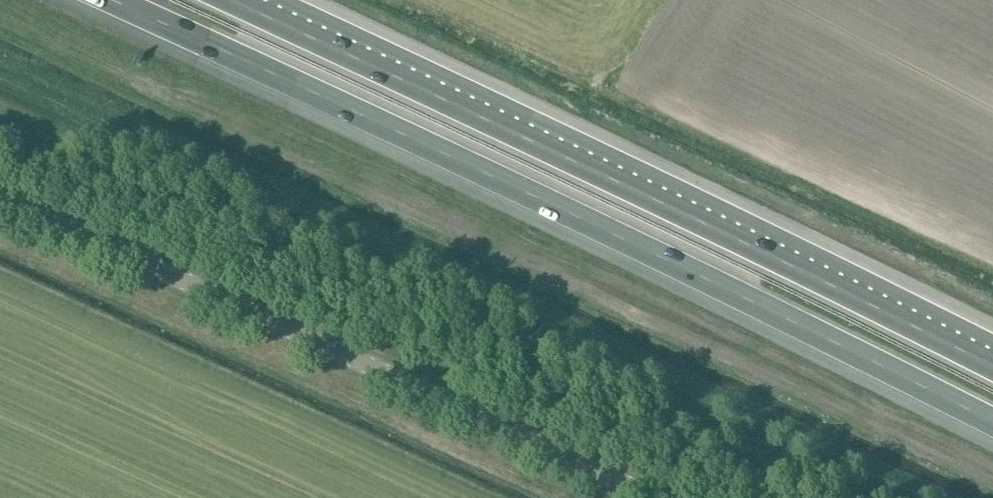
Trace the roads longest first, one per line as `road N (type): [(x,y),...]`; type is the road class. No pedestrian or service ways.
road 1 (motorway): [(103,0),(992,425)]
road 2 (motorway): [(992,366),(235,0)]
road 3 (tertiary): [(655,497),(0,196)]

